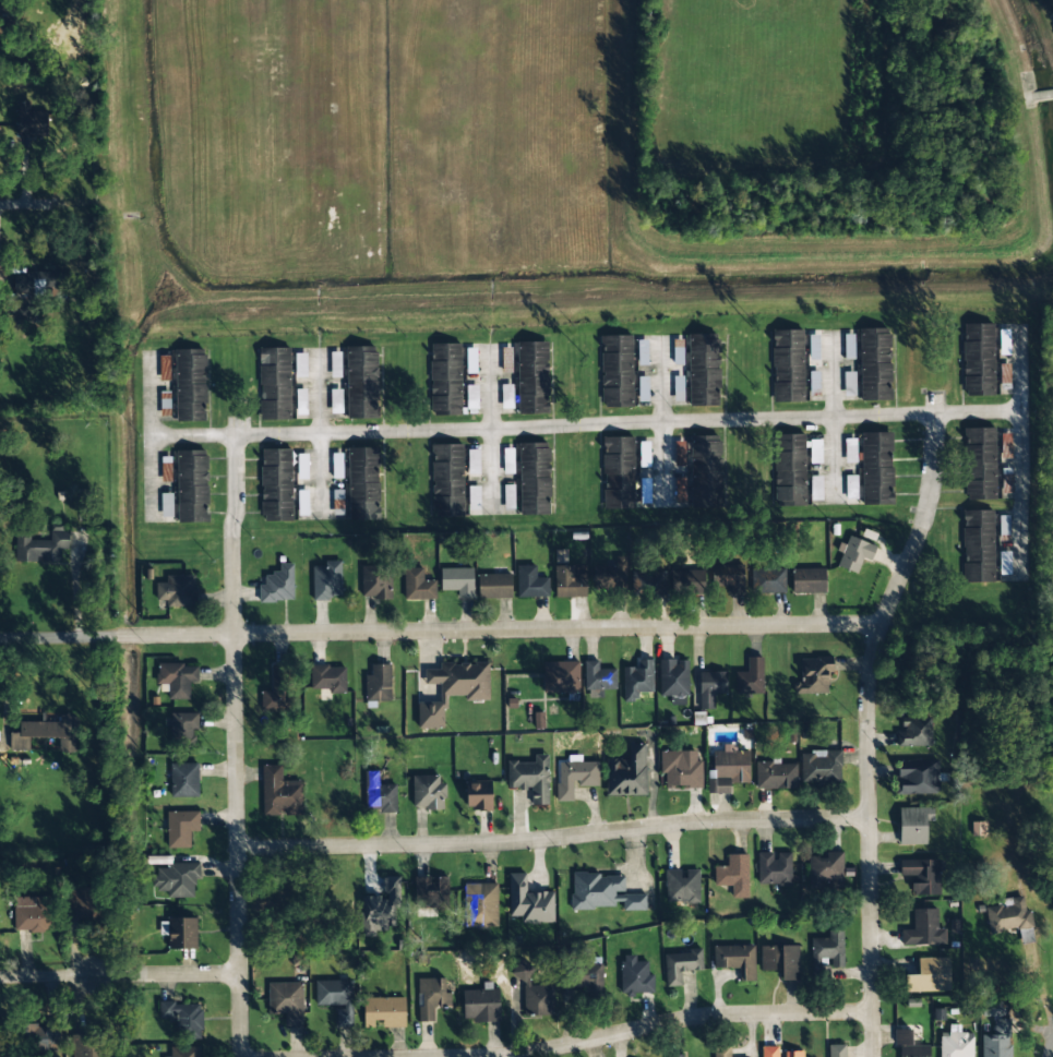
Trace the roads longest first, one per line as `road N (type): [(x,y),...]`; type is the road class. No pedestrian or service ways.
road 1 (residential): [(886,624),(0,638)]
road 2 (residential): [(240,436),(937,415)]
road 3 (residential): [(875,1056),(871,684),(931,503),(937,415)]
road 4 (residential): [(239,849),(475,845),(714,821),(870,820)]
road 5 (residential): [(242,1056),(234,548),(240,436)]
road 6 (residential): [(503,1056),(708,1017),(874,1012)]
road 7 (residential): [(1026,325),(1027,581)]
road 8 (residential): [(0,979),(241,975)]
road 9 (residential): [(153,351),(155,523)]
road 10 (residential): [(489,350),(493,513)]
road 11 (residential): [(661,346),(669,502)]
road 12 (residential): [(313,360),(322,515)]
road 13 (residential): [(833,343),(840,495)]

